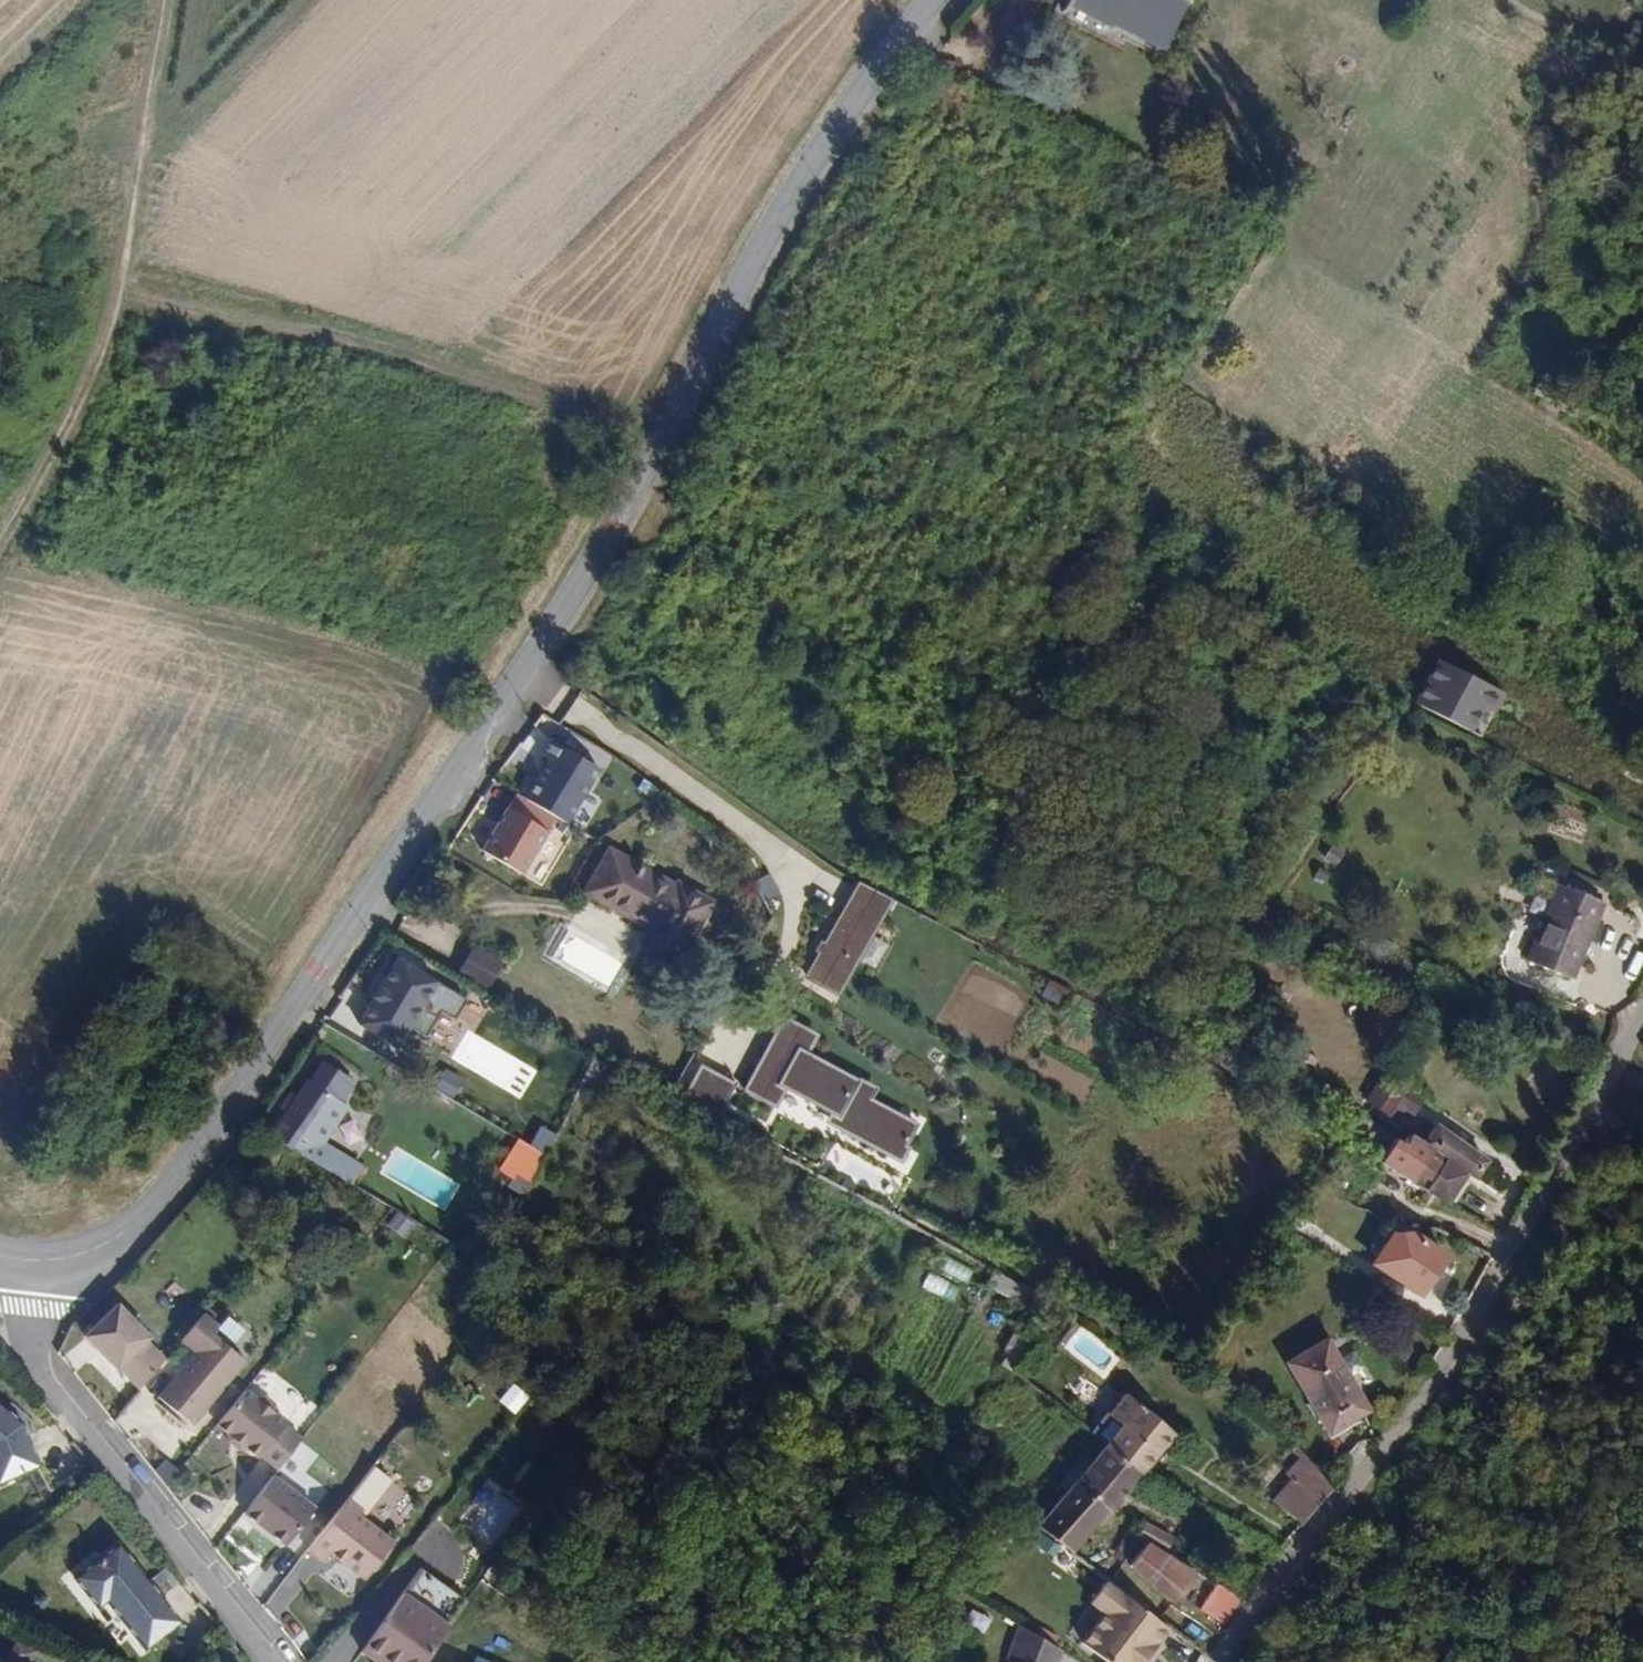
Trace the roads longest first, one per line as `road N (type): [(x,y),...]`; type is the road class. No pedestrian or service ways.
road 1 (residential): [(652,441),(519,674),(182,1170),(122,1237),(34,1264)]
road 2 (residential): [(1219,1661),(1428,1384),(1642,1015)]
road 3 (track): [(105,293),(652,441)]
road 4 (track): [(0,519),(105,293),(162,0)]
road 5 (unclassified): [(932,0),(791,185),(652,441)]
road 6 (residential): [(274,1661),(30,1361),(34,1264)]

